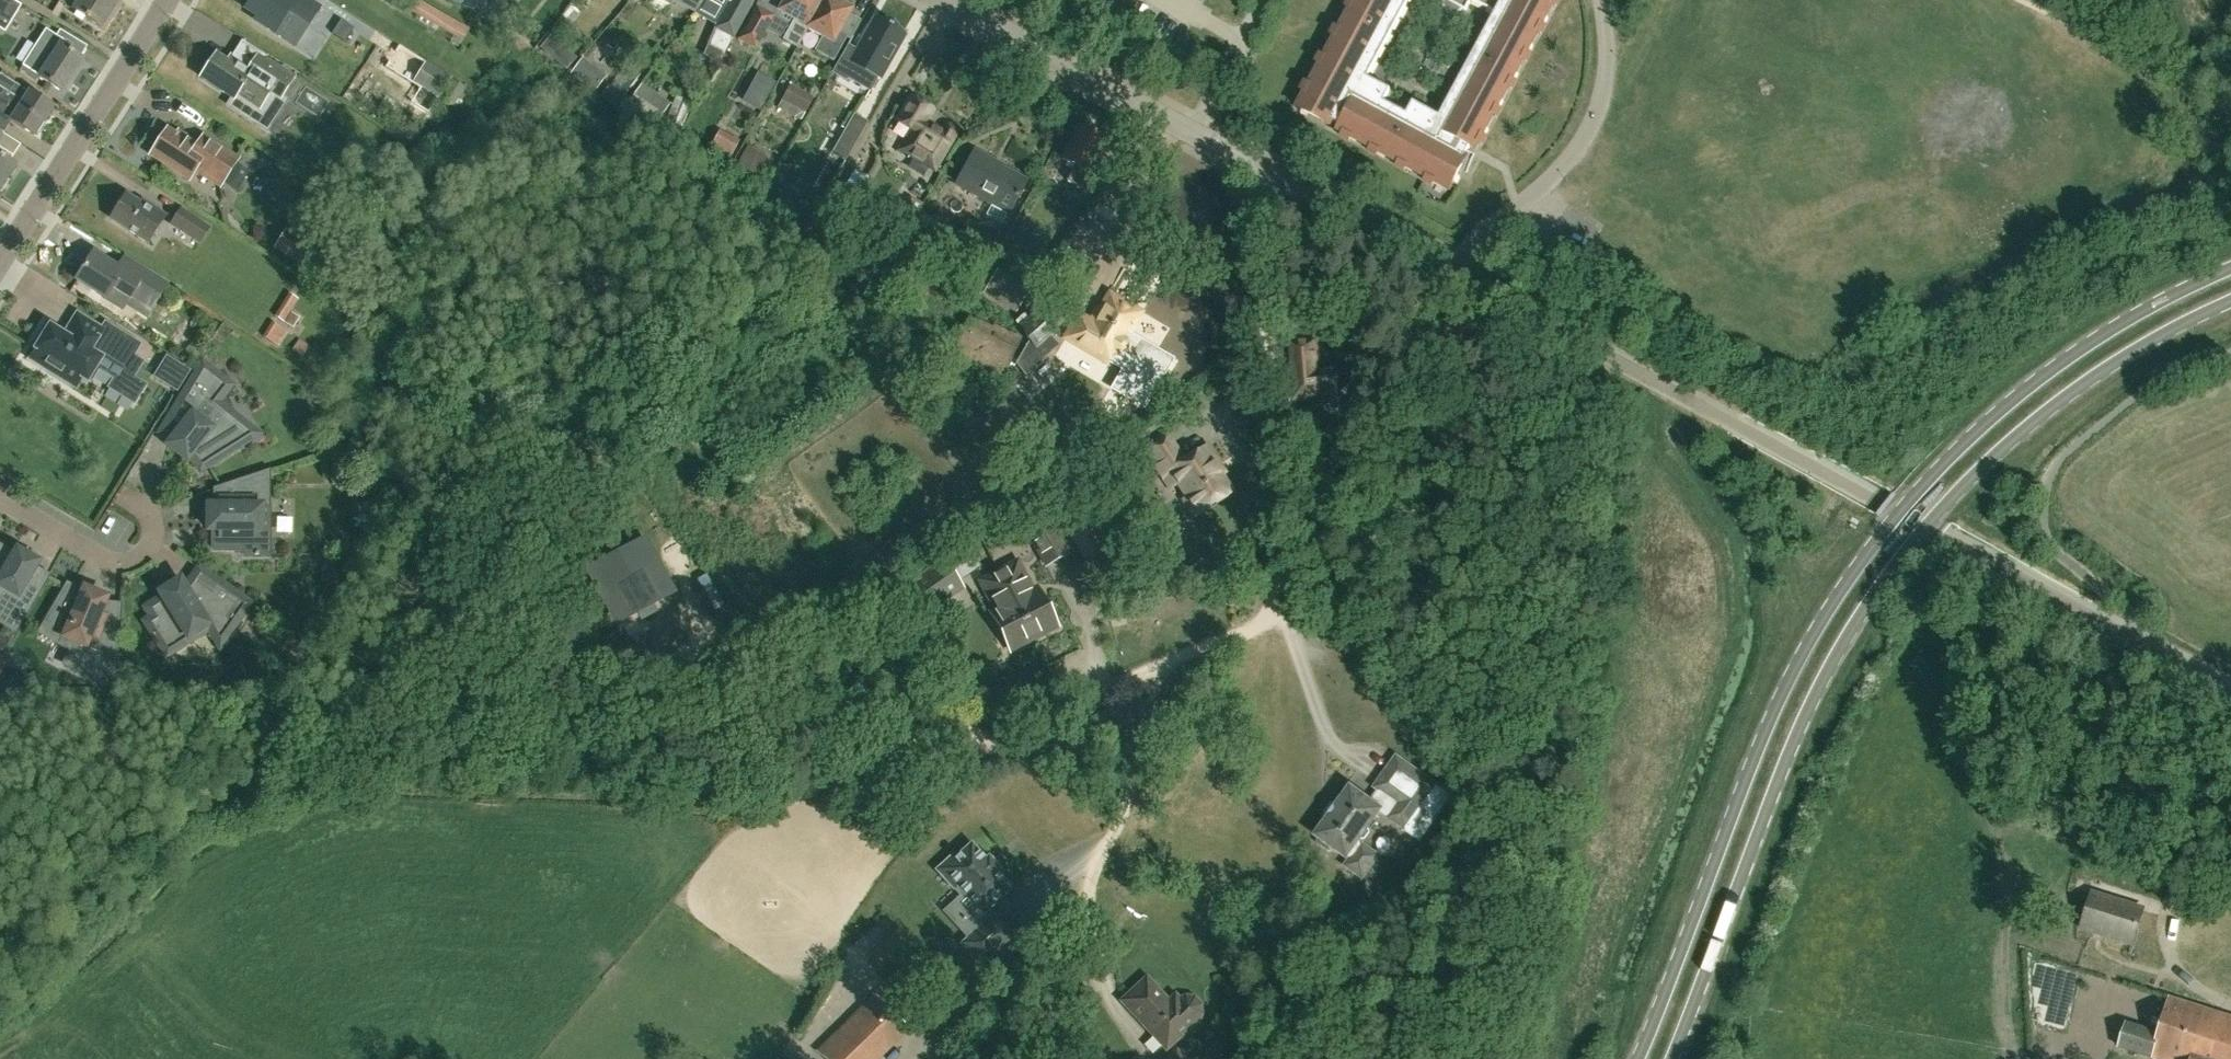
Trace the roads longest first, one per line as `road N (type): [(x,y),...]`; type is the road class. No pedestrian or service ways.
road 1 (primary): [(2230,269),(2111,330),(2009,405),(1879,539),(1787,685),(1639,1058)]
road 2 (primary): [(1673,1058),(1805,717),(1897,564),(1958,491),(2064,399),(2230,302)]
road 3 (unclassified): [(1263,170),(1254,186),(1274,373),(1282,589),(1270,618),(1171,663),(1159,679),(1120,819),(1091,873)]
road 4 (residential): [(1263,170),(945,0)]
road 5 (unclassified): [(1446,267),(1547,183),(1591,130),(1608,69),(1602,0)]
road 6 (residential): [(0,261),(165,0)]
road 7 (residential): [(125,501),(146,514),(153,541),(144,555),(117,564),(0,501)]
road 8 (residential): [(1446,267),(1263,170)]

